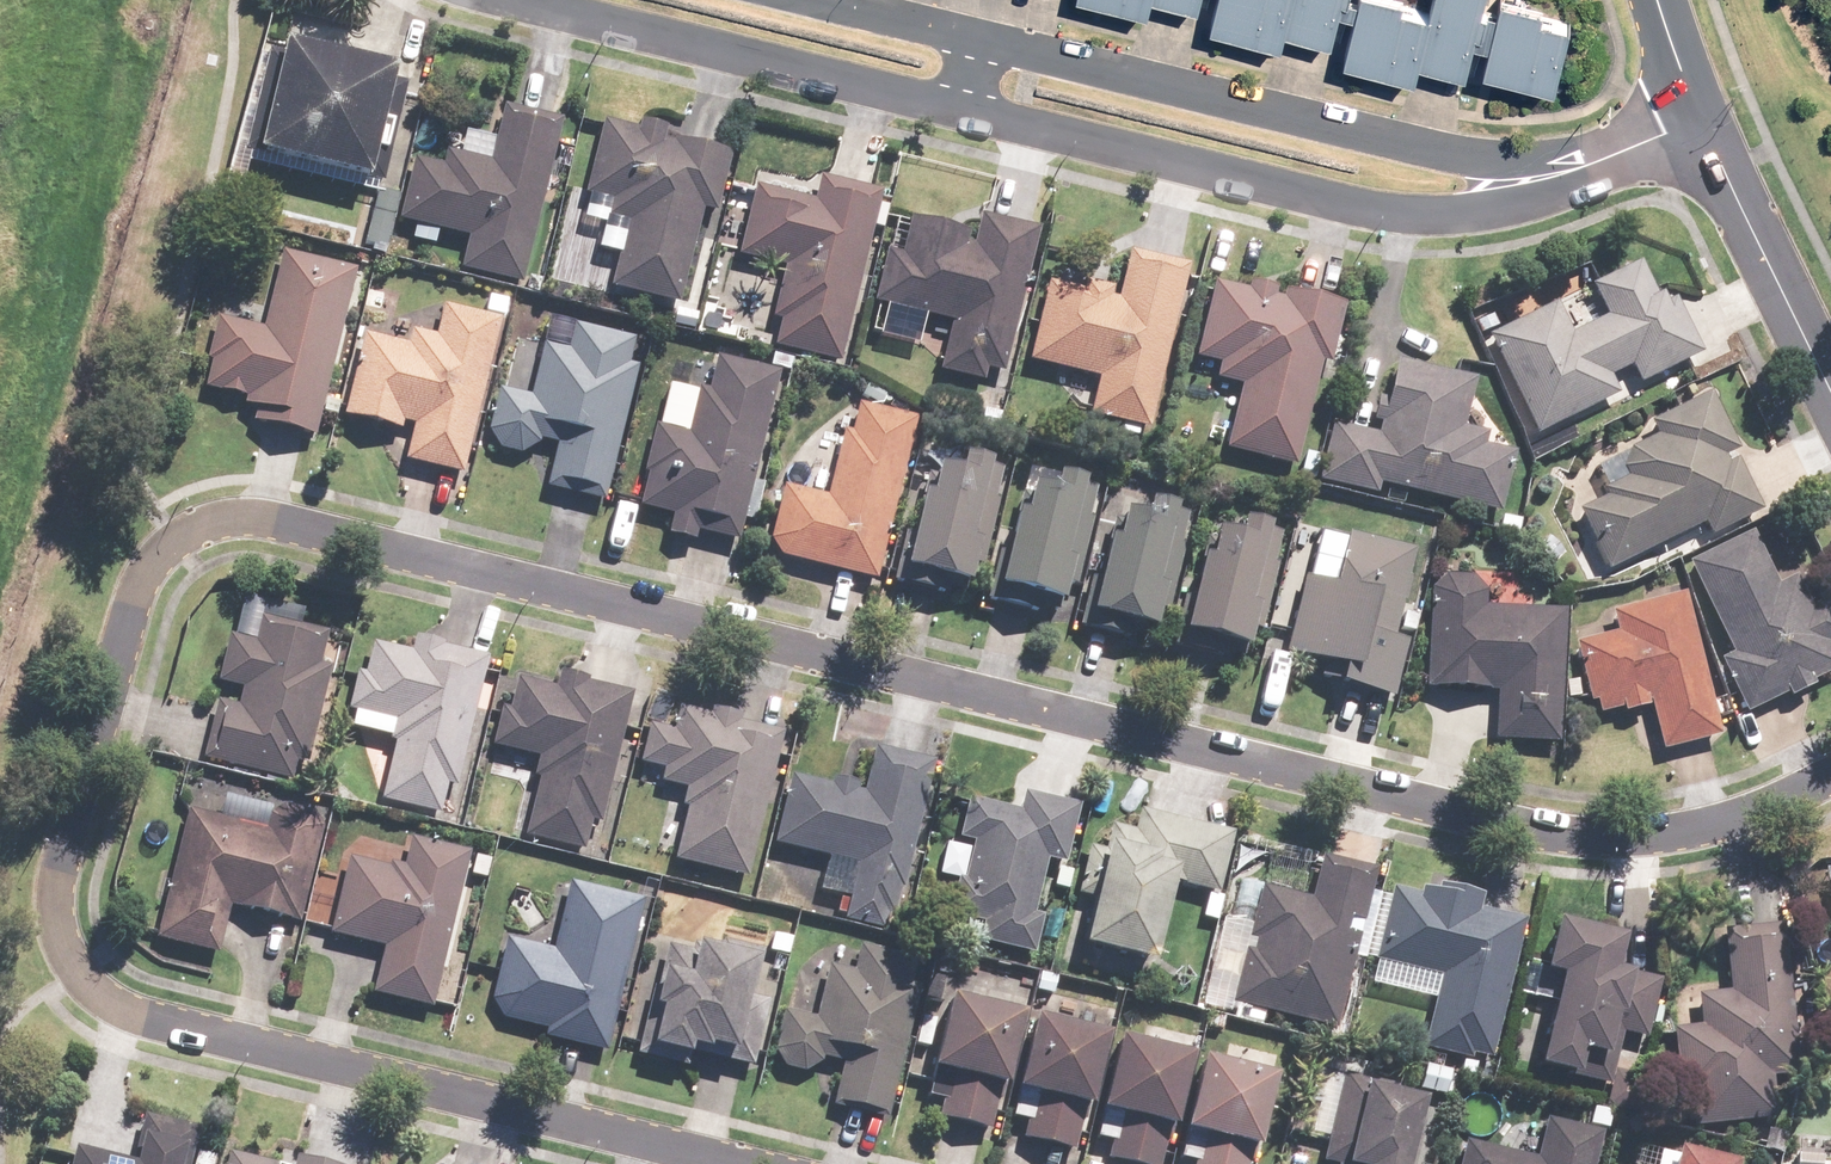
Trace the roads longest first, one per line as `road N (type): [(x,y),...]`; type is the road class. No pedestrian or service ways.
road 1 (residential): [(1830,778),(1719,820),(1586,835),(1475,817),(238,520),(194,527),(136,573),(54,883),(68,973),(110,1011),(736,1163)]
road 2 (residential): [(1508,183),(1470,204),(1397,208),(514,0)]
road 3 (residential): [(826,0),(1397,140),(1508,183)]
road 4 (residential): [(1693,118),(1830,403)]
road 5 (residential): [(1508,183),(1581,172),(1693,118)]
road 6 (residential): [(1660,0),(1693,118)]

